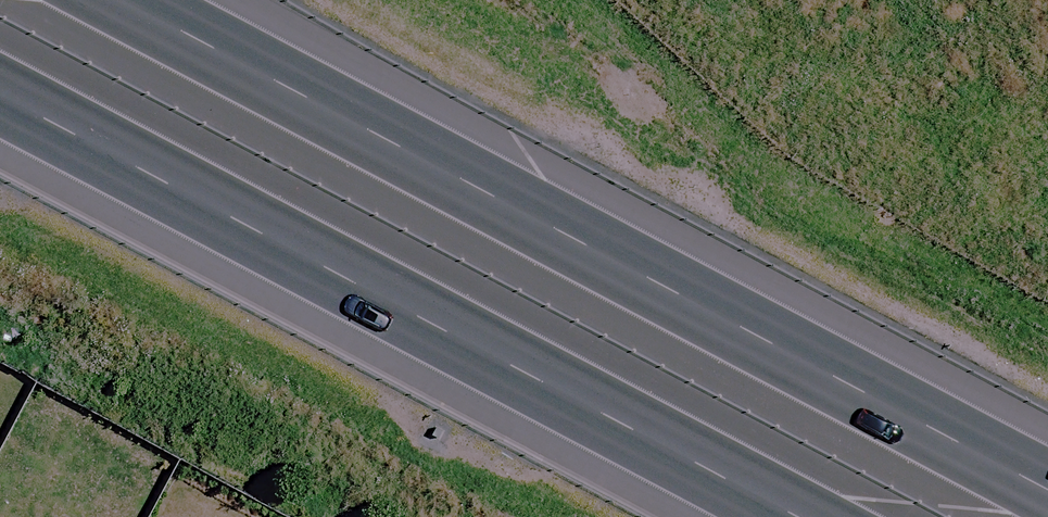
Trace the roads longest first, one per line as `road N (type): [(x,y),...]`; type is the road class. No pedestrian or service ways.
road 1 (motorway): [(138,0),(1047,482)]
road 2 (motorway): [(811,516),(0,88)]

